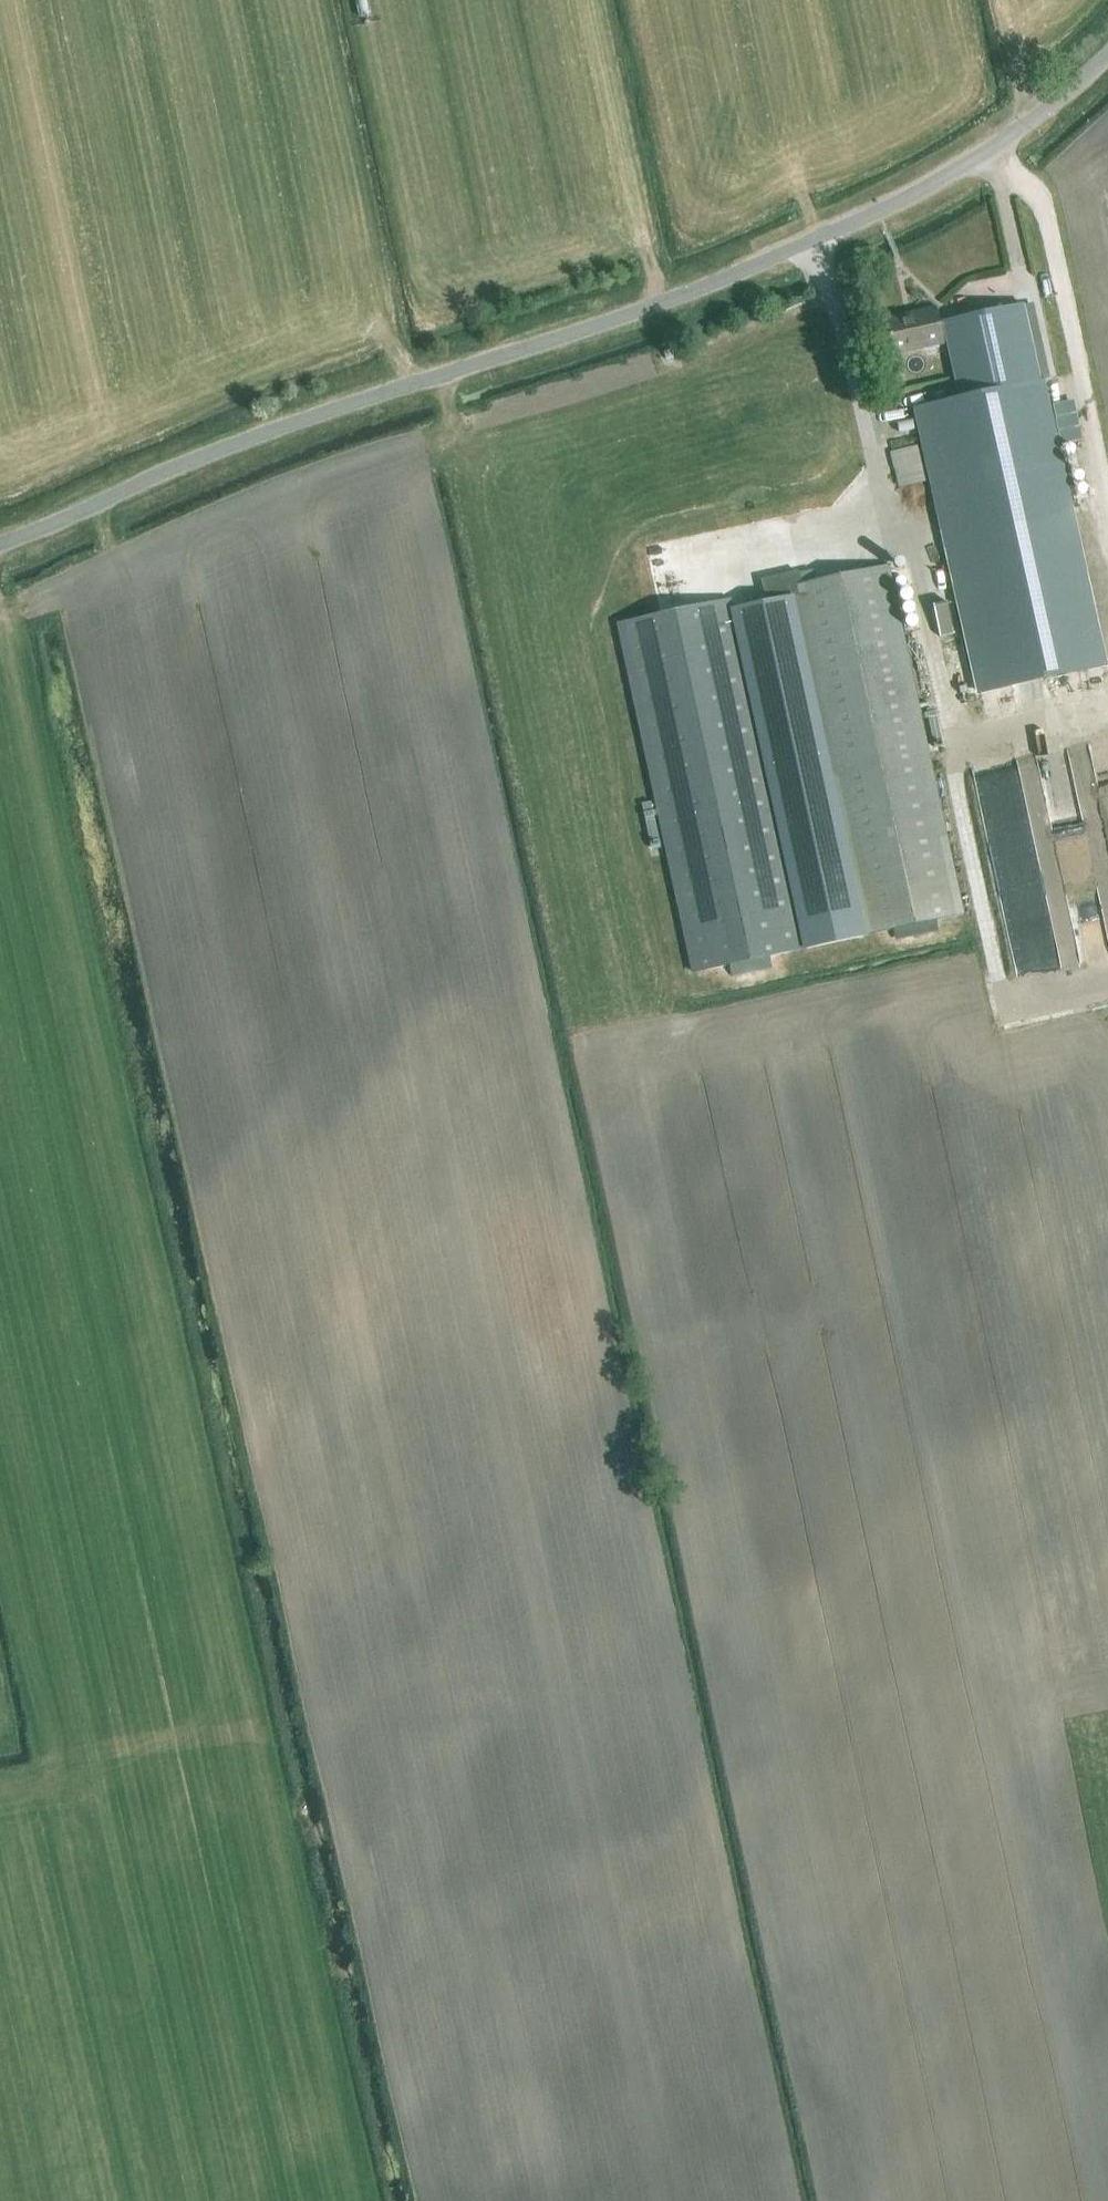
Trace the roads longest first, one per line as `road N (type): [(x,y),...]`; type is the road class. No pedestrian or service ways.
road 1 (unclassified): [(0,544),(231,445),(659,303),(810,242),(961,166),(1050,107),(1107,53)]

